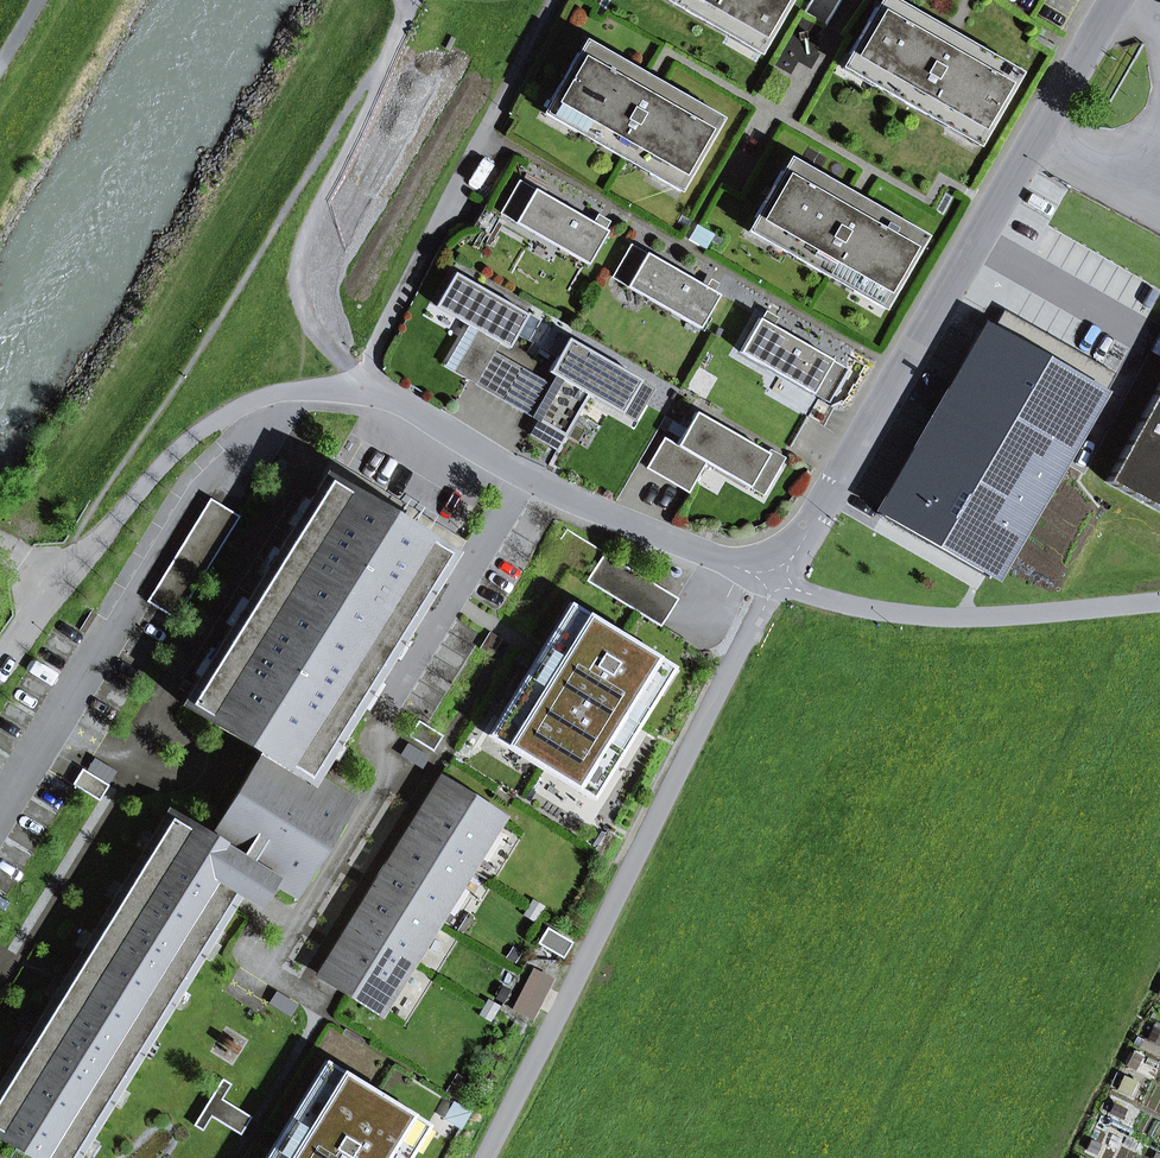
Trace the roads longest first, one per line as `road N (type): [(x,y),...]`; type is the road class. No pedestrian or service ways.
road 1 (residential): [(776,580),(1115,0)]
road 2 (track): [(776,580),(485,1157)]
road 3 (residential): [(776,580),(584,506),(405,404),(358,387)]
road 4 (track): [(401,32),(301,265),(311,325),(358,387)]
road 5 (residential): [(1159,602),(943,617),(874,609),(776,580)]

